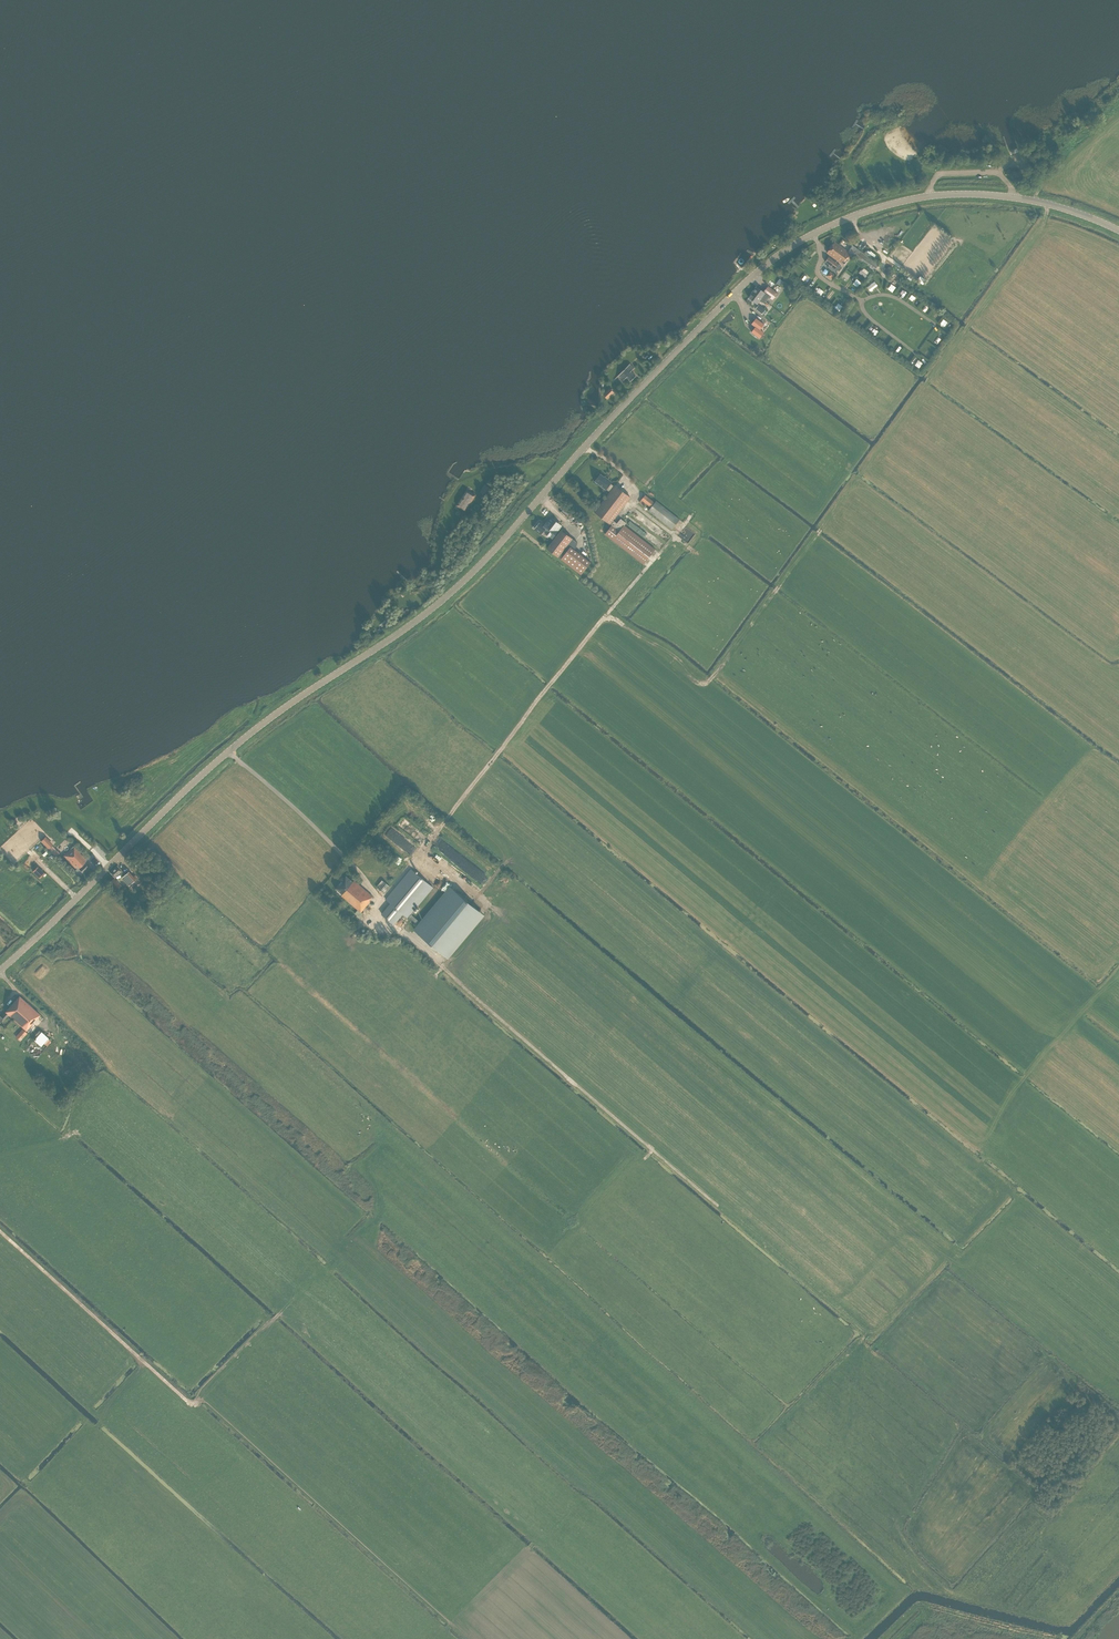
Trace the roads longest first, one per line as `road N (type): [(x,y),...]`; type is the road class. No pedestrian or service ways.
road 1 (tertiary): [(0,971),(229,752),(448,597),(584,447)]
road 2 (tertiary): [(1118,232),(1061,209),(976,193),(866,211),(813,233),(748,279),(584,447)]
road 3 (track): [(379,897),(377,914),(718,1206)]
road 4 (track): [(379,897),(639,576)]
road 5 (track): [(605,618),(696,682),(709,682),(824,528)]
road 6 (track): [(0,1231),(191,1405)]
road 7 (track): [(1037,202),(1042,184),(1118,116)]

